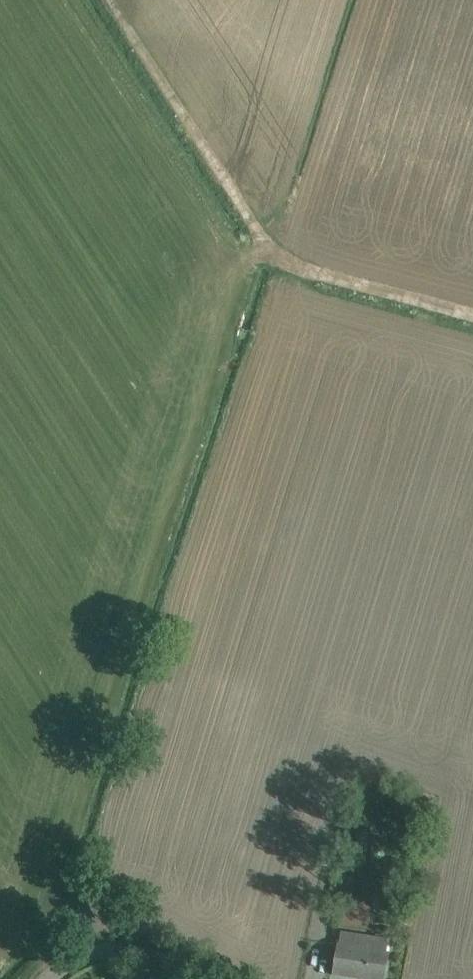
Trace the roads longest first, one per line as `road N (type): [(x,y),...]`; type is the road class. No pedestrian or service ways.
road 1 (track): [(111,0),(260,237),(287,263),(472,317)]
road 2 (unclassified): [(197,978),(105,948),(48,978)]

